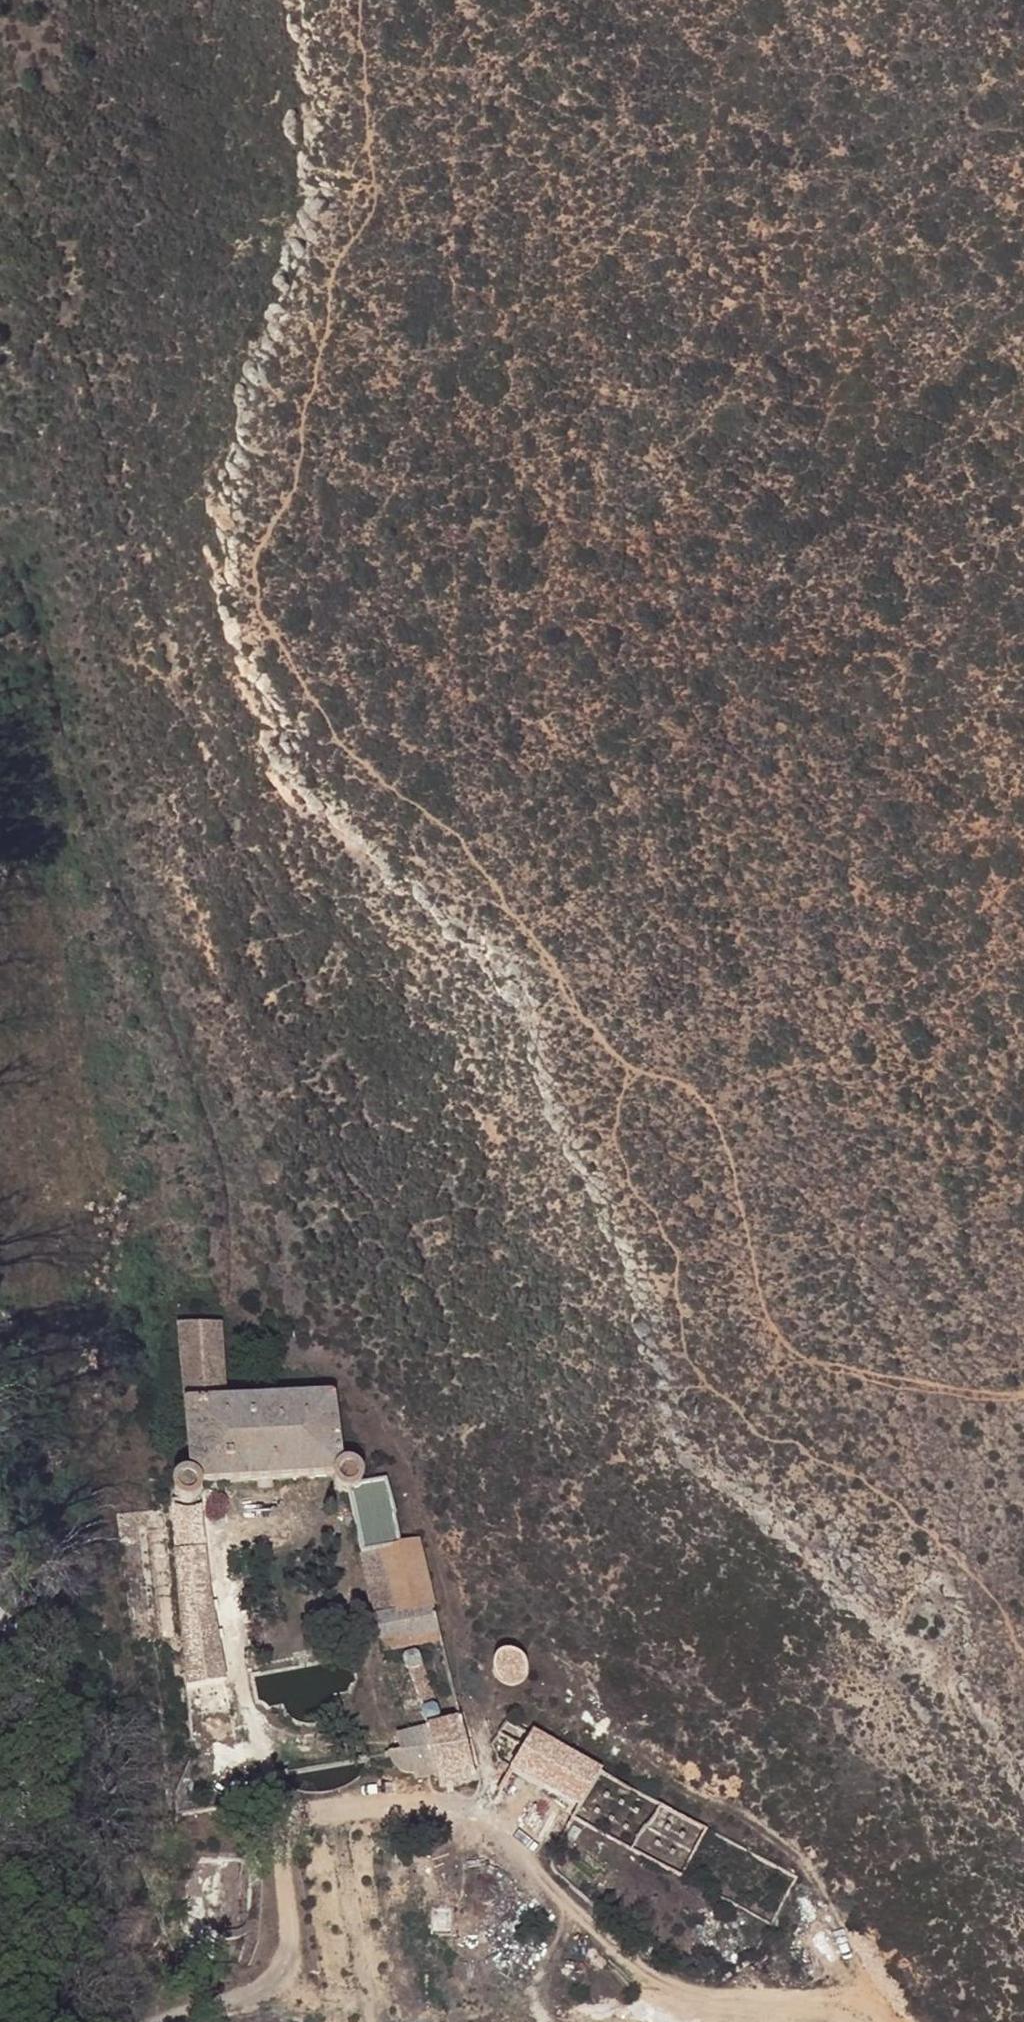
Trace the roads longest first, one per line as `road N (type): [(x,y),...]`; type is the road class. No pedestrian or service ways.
road 1 (track): [(0,1642),(30,1674),(17,1828),(148,1815),(276,1820),(432,1799),(492,1820),(634,1957),(729,1994),(877,2002),(888,2021)]
road 2 (track): [(181,2021),(261,1991),(287,1967),(292,1908),(276,1820)]

